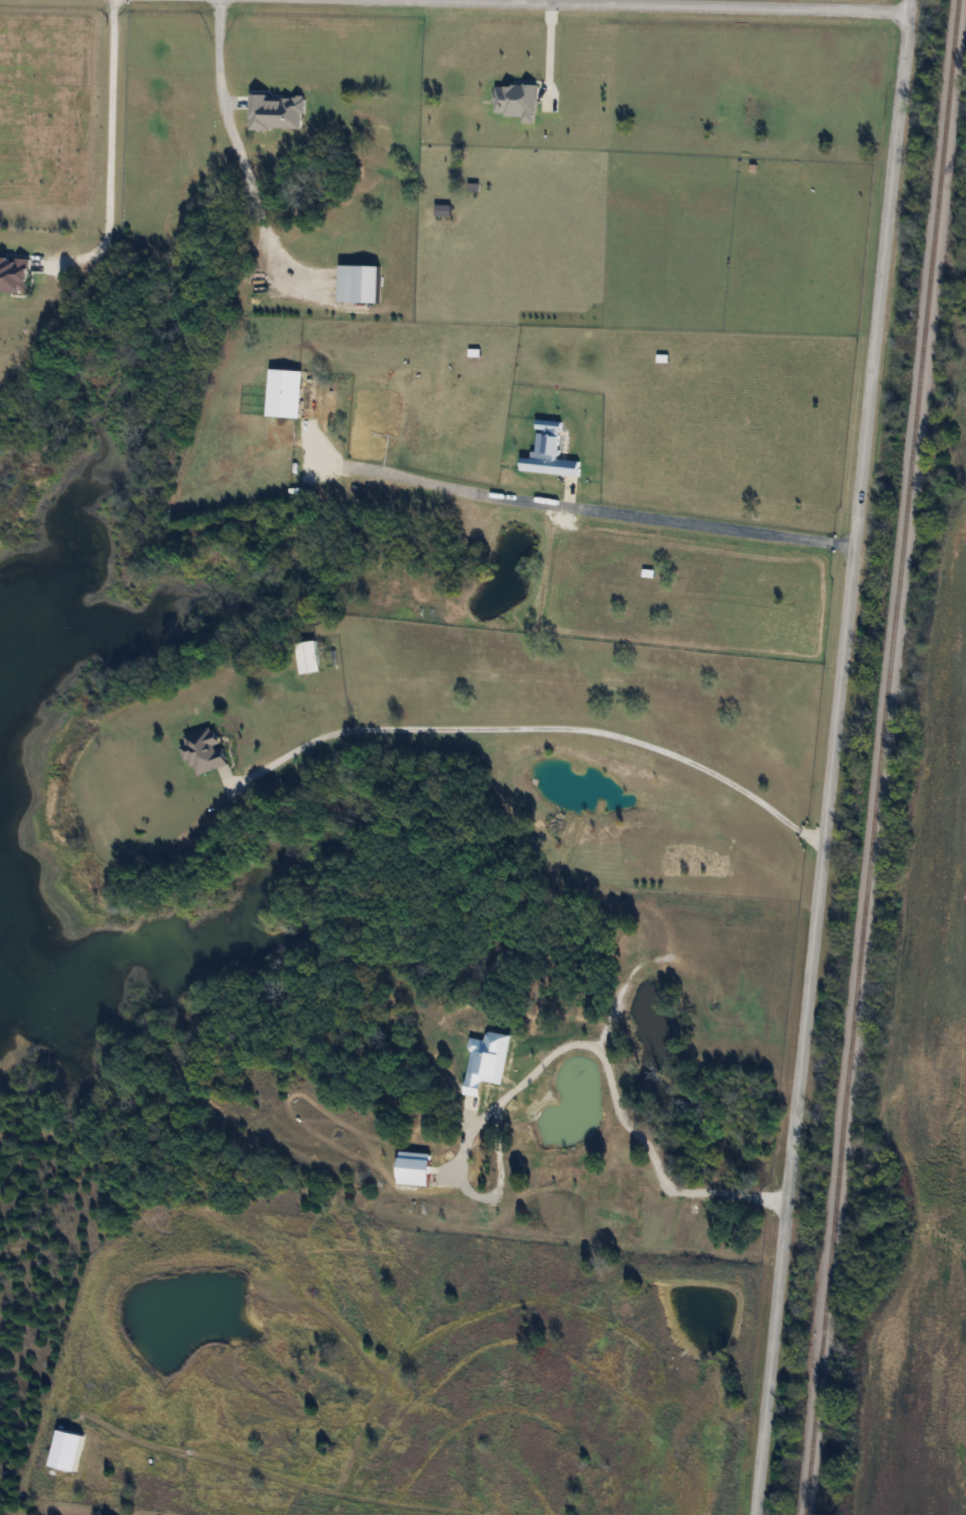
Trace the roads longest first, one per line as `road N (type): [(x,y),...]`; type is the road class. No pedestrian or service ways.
road 1 (residential): [(754,1514),(909,0)]
road 2 (residential): [(908,12),(402,0)]

